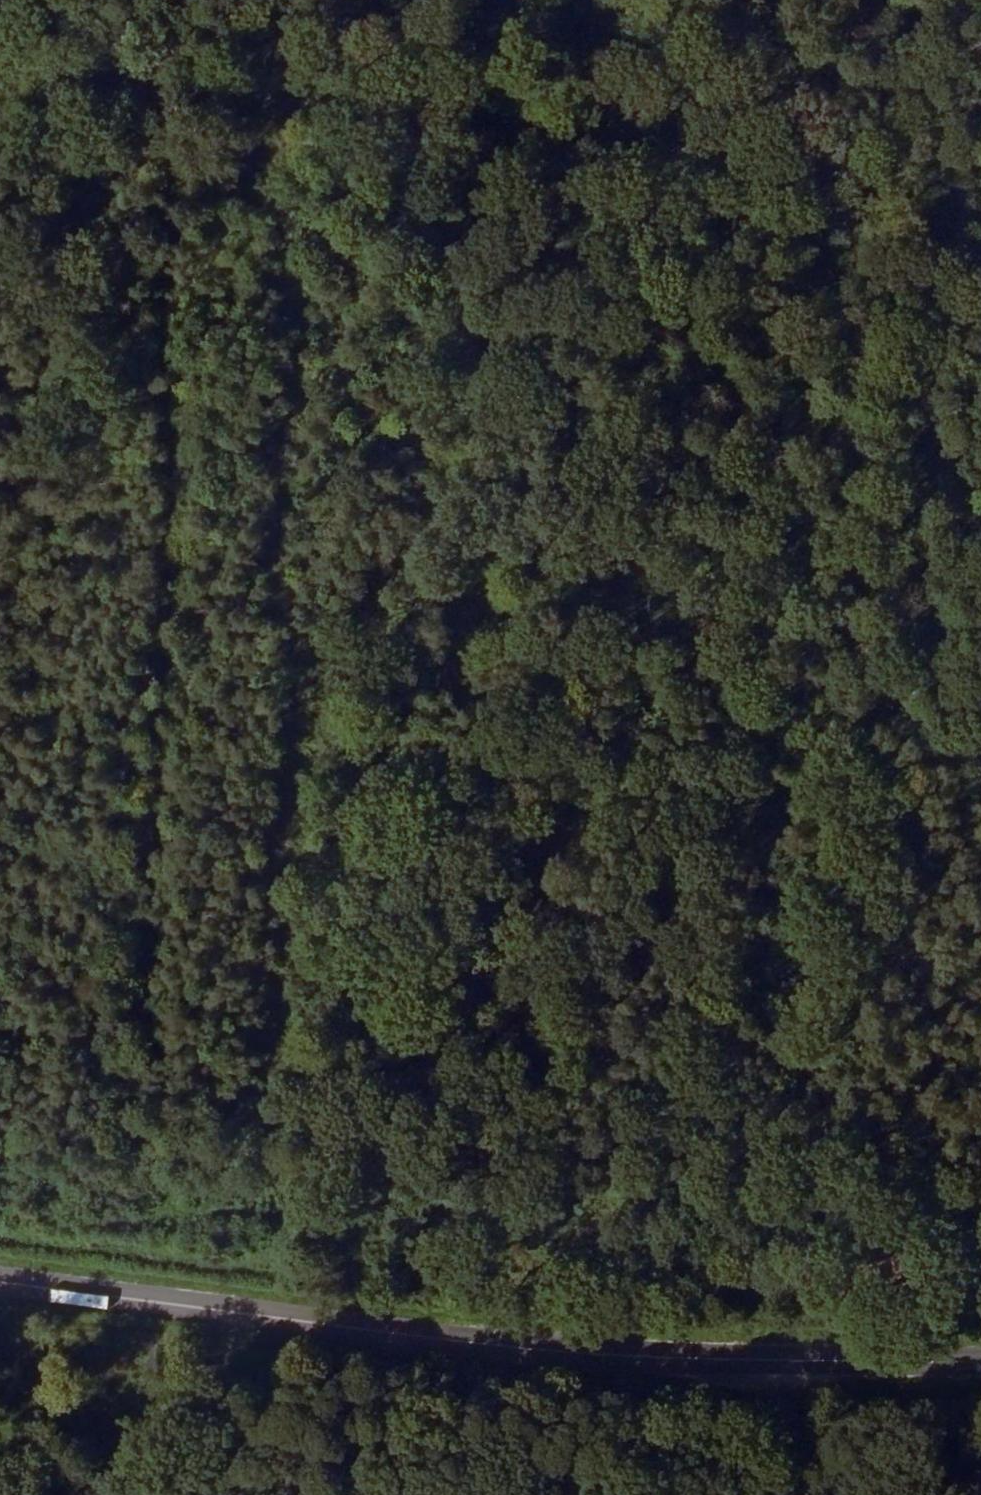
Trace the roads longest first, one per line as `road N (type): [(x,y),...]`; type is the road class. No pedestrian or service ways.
road 1 (primary): [(980,1364),(633,1356),(0,1282)]

